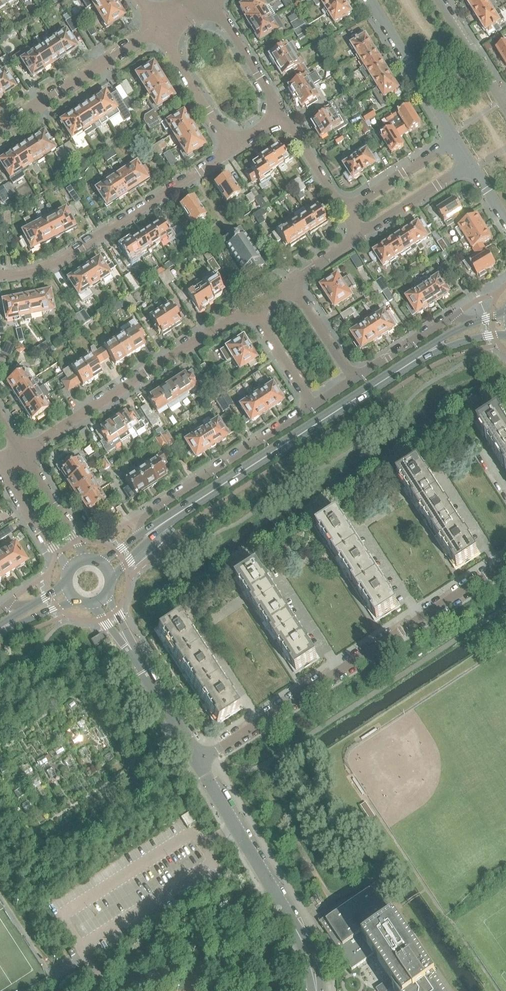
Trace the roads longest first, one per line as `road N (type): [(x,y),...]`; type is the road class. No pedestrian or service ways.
road 1 (residential): [(197,762),(505,563)]
road 2 (secondary): [(165,523),(417,359)]
road 3 (residential): [(252,311),(21,455)]
road 4 (residential): [(0,277),(60,264),(234,149)]
road 5 (residential): [(316,990),(310,960),(197,762)]
road 6 (residential): [(313,407),(143,518),(135,538)]
road 7 (residential): [(0,132),(158,29)]
road 8 (residential): [(355,379),(291,283),(252,311)]
road 9 (residential): [(370,0),(456,138)]
road 10 (residential): [(234,149),(158,29)]
road 11 (residential): [(286,117),(212,0)]
road 12 (residential): [(471,323),(452,318),(355,379)]
road 13 (residential): [(345,211),(456,138)]
road 14 (residential): [(362,234),(472,163)]
road 15 (residential): [(0,467),(66,573)]
road 16 (residential): [(88,560),(21,455)]
road 17 (residential): [(505,104),(442,0)]

